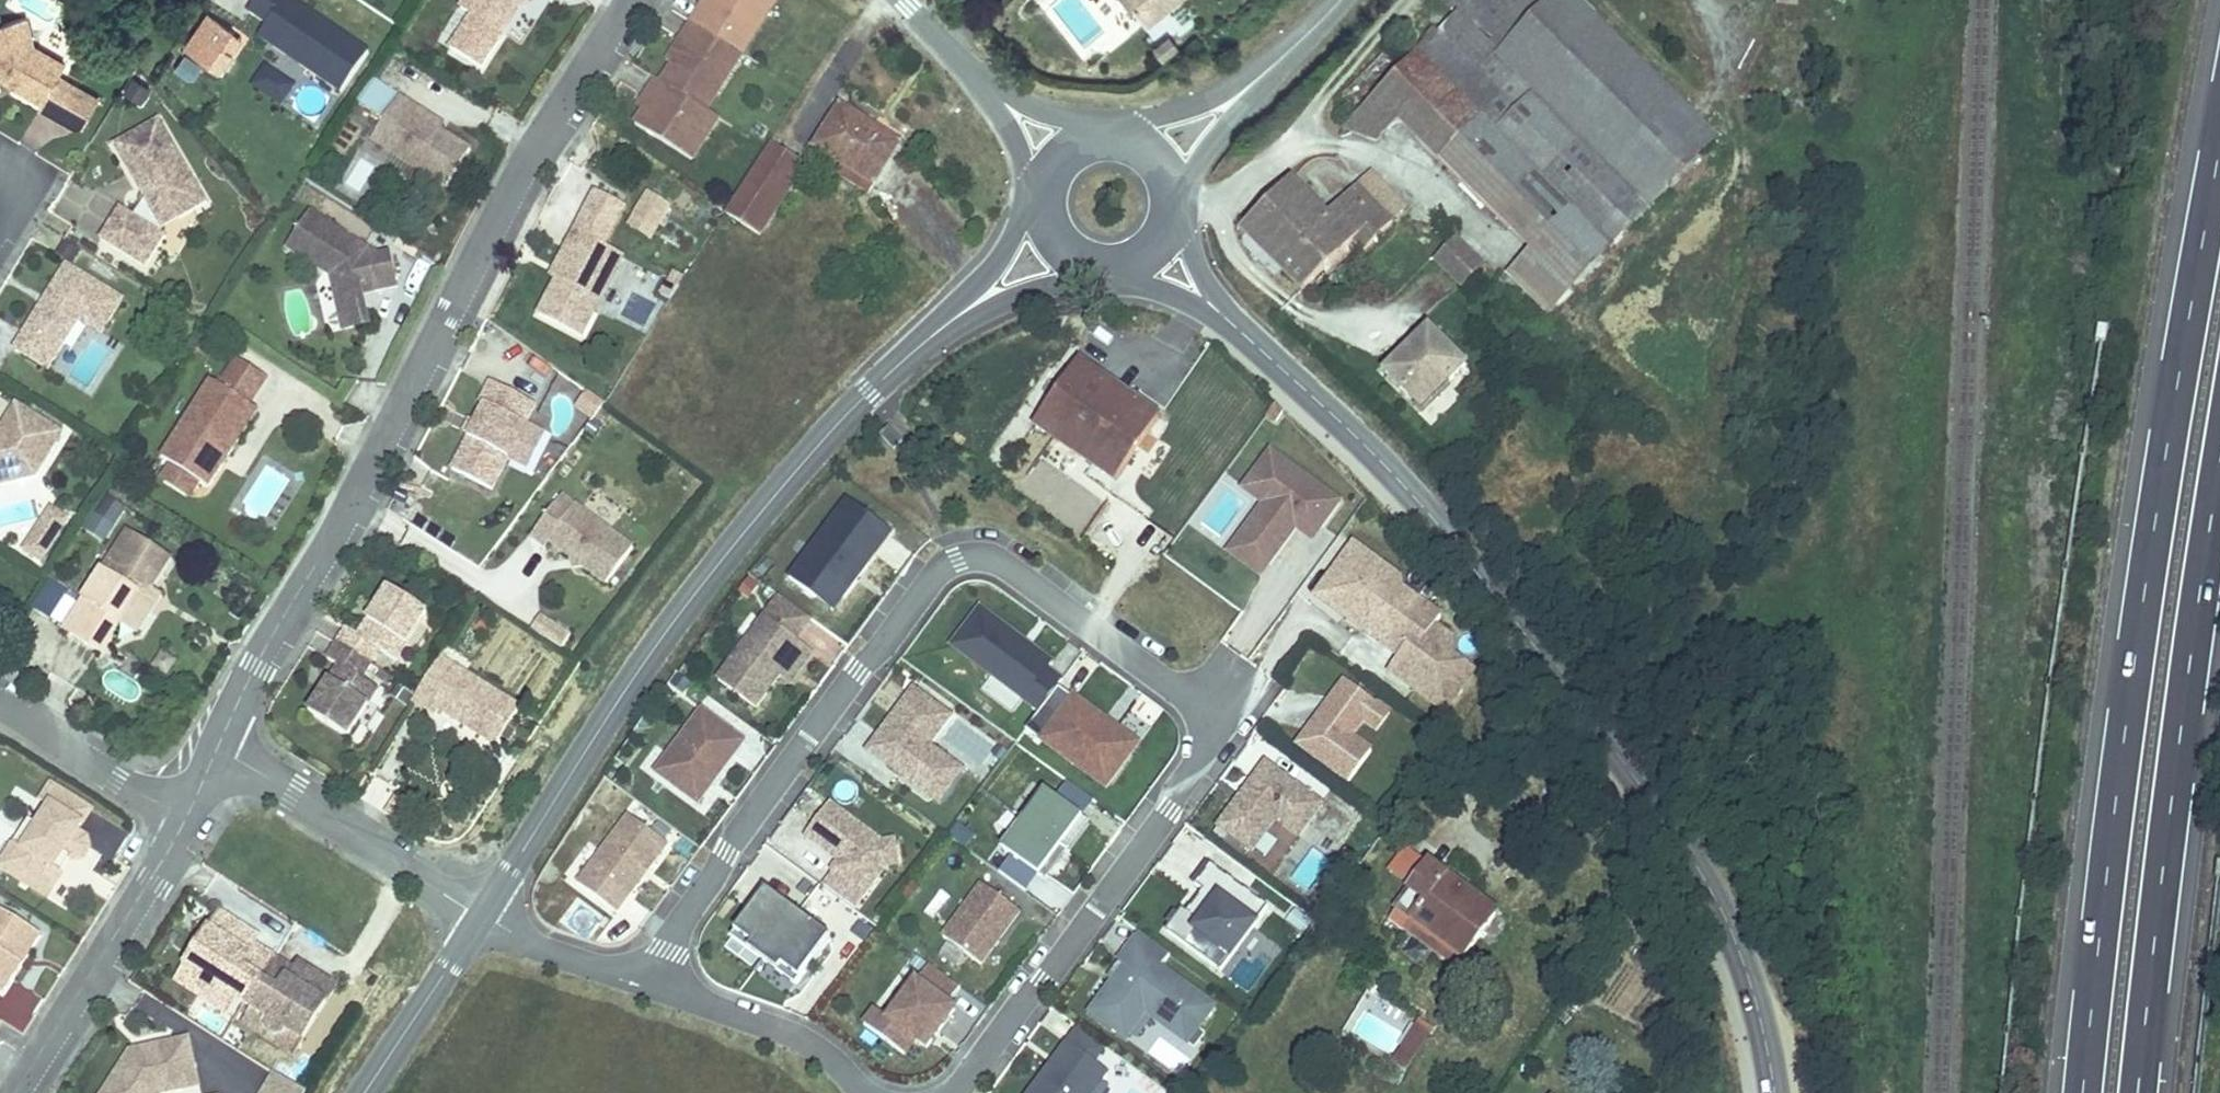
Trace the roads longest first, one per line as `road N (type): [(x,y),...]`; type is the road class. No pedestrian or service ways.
road 1 (residential): [(947,1092),(970,1076),(1208,748),(1194,701),(994,555),(958,560),(928,577),(687,908)]
road 2 (tertiary): [(1229,320),(1323,401),(1453,543),(1695,863),(1735,929),(1760,1003),(1774,1092)]
road 3 (motorway): [(2219,146),(2134,661),(2084,1092)]
road 4 (residential): [(217,748),(255,662),(329,544),(485,234),(629,0)]
road 5 (tertiary): [(481,916),(646,658),(739,532),(870,393),(958,316)]
road 6 (motorway): [(2138,1092),(2219,469)]
road 7 (residential): [(15,1092),(185,816)]
road 8 (residential): [(481,916),(217,748)]
road 9 (residential): [(652,981),(824,1054),(869,1092)]
road 10 (residential): [(185,816),(0,703)]
road 11 (tertiary): [(368,1092),(481,916)]
road 12 (residential): [(481,916),(652,981)]
road 13 (tertiary): [(1266,74),(1215,102),(1116,131)]
road 14 (tertiary): [(1179,197),(1191,169),(1266,74)]
road 15 (tertiary): [(958,316),(1095,271)]
road 16 (tertiary): [(1038,209),(958,316)]
road 17 (tertiary): [(1111,272),(1184,293),(1229,320)]
road 18 (tertiary): [(903,0),(992,92)]
road 19 (tertiary): [(1229,320),(1202,282),(1179,211)]
road 20 (tertiary): [(992,92),(1037,204)]

